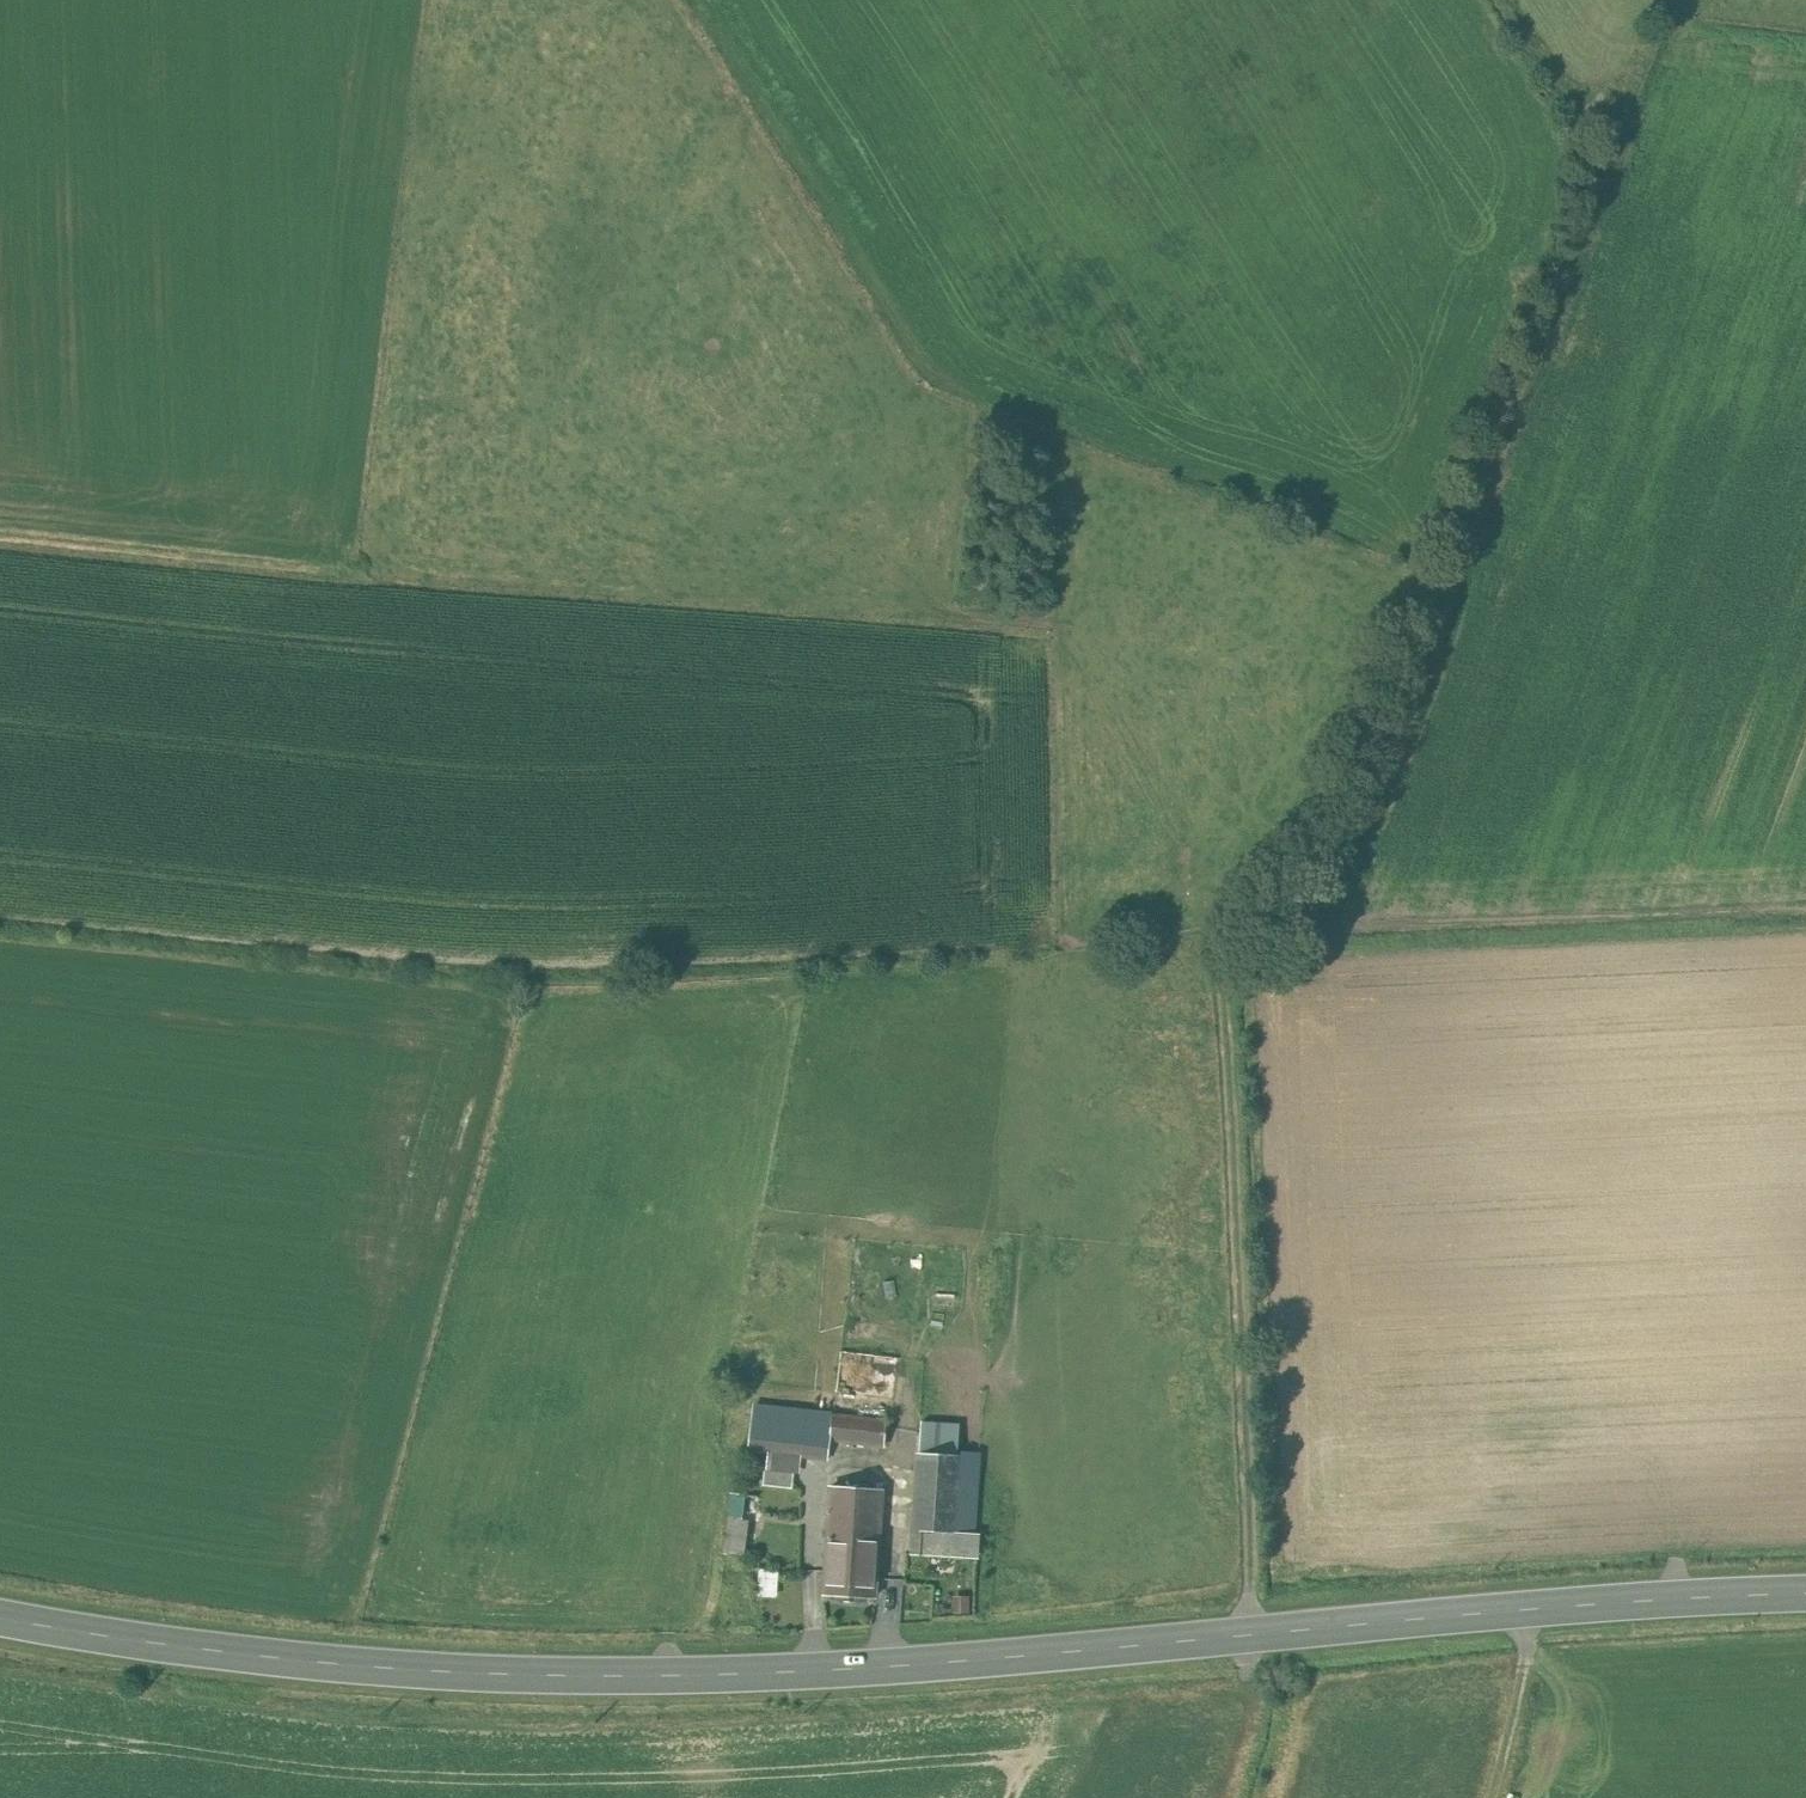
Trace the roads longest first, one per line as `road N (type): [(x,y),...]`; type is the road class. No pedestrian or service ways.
road 1 (secondary): [(1805,1593),(736,1675),(403,1671),(84,1644),(0,1622)]
road 2 (track): [(1253,1636),(1225,970),(1231,934),(1272,927),(1340,842),(1450,585)]

